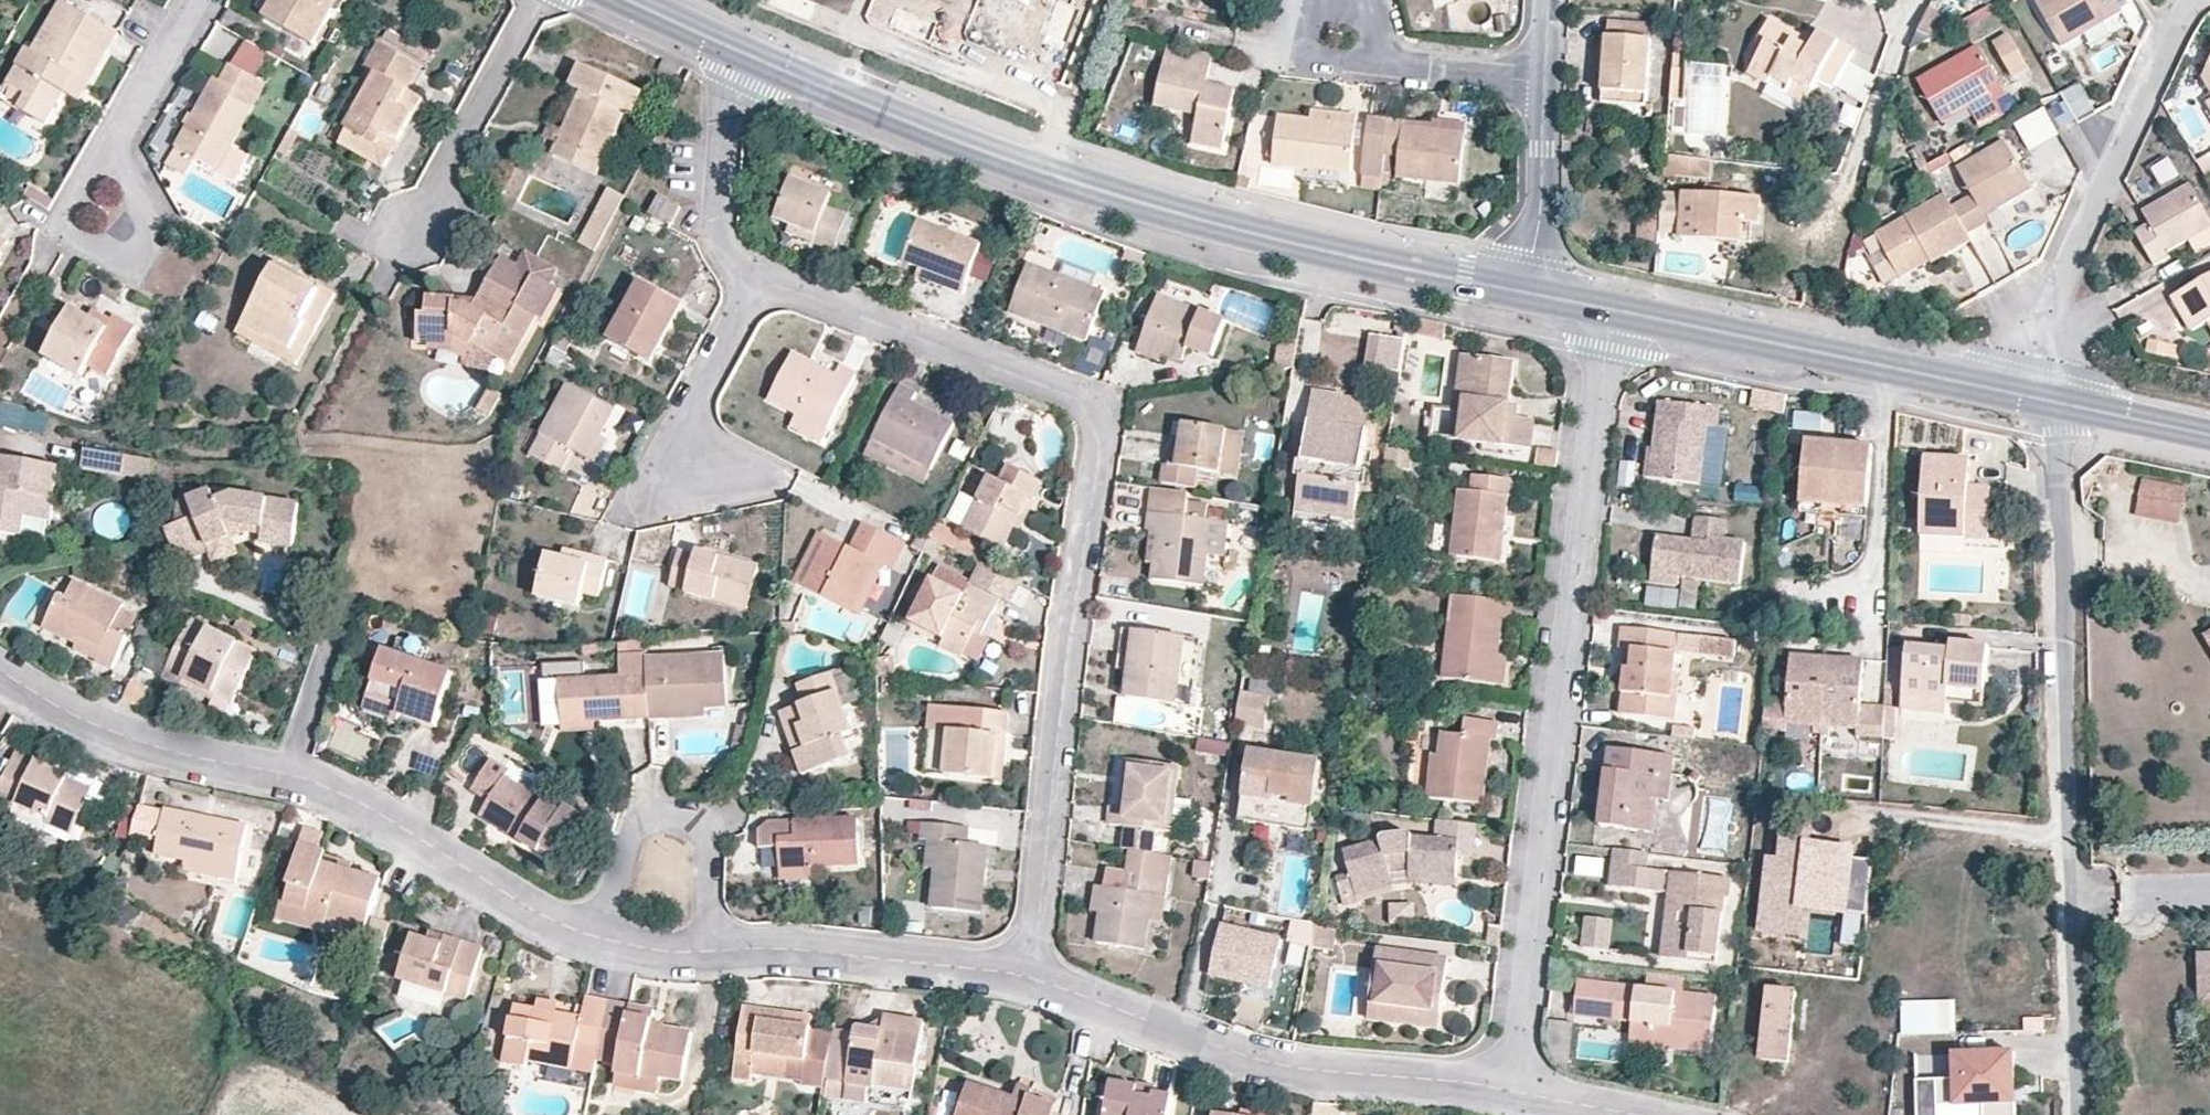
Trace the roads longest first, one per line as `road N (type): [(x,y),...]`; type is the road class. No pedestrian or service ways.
road 1 (residential): [(757,284),(1072,396),(1096,416),(1099,446),(1060,668),(1030,984)]
road 2 (tertiary): [(1523,294),(1142,206),(999,160),(750,60)]
road 3 (residential): [(1511,1090),(1602,310)]
road 4 (residential): [(2076,1114),(2057,407)]
road 5 (residential): [(0,672),(114,734),(310,782),(545,918),(592,933)]
road 6 (residential): [(1030,984),(1212,1051),(1291,1070),(1511,1090)]
road 7 (residential): [(2193,0),(2004,396)]
road 8 (tertiary): [(2004,396),(1602,310)]
road 9 (residential): [(711,952),(779,951),(1030,984)]
road 10 (residential): [(711,952),(708,846),(702,827),(670,809),(635,826),(592,933)]
road 11 (residential): [(542,0),(412,240)]
road 12 (residential): [(750,60),(721,143),(717,224),(718,247),(732,272),(757,284)]
road 13 (residential): [(757,284),(696,398),(684,442),(703,481)]
road 14 (residential): [(1543,81),(1538,219),(1523,294)]
road 15 (residential): [(108,152),(61,221),(64,233),(117,260),(132,257),(149,233),(146,221)]
road 16 (residential): [(1380,64),(1320,58),(1311,43),(1314,18),(1346,1),(1376,39)]
road 17 (residential): [(197,0),(108,152)]
road 18 (residential): [(1380,64),(1543,81)]
road 19 (tertiary): [(2209,438),(2057,407)]
road 20 (tertiary): [(750,60),(620,0)]
road 21 (residential): [(592,933),(626,945),(711,952)]

